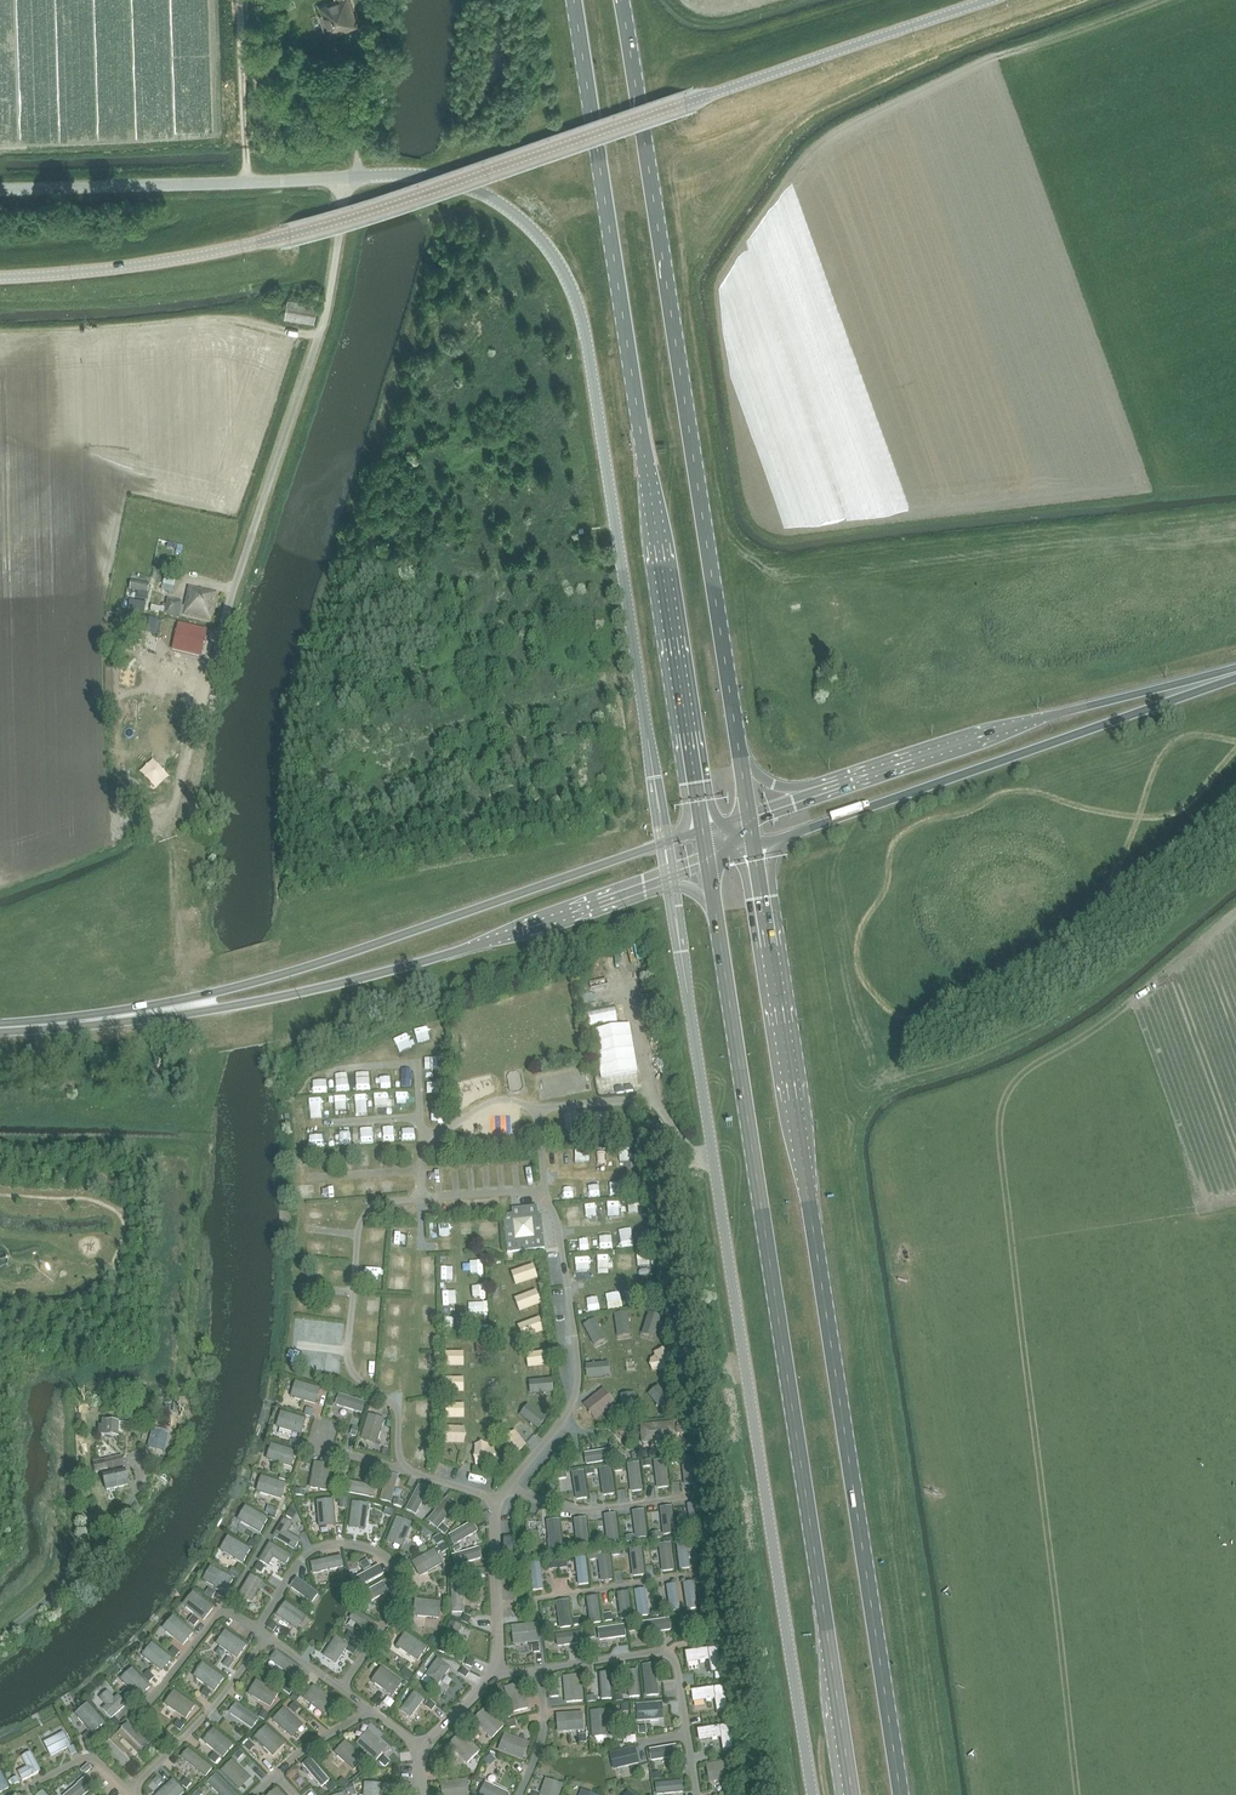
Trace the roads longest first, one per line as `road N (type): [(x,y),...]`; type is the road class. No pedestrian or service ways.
road 1 (unclassified): [(664,842),(584,327),(562,269),(530,228),(476,190),(406,174),(0,190)]
road 2 (unclassified): [(0,278),(171,260),(353,217),(991,0)]
road 3 (primary): [(900,1794),(755,848)]
road 4 (unclassified): [(812,1794),(670,883)]
road 5 (primary): [(714,905),(853,1794)]
road 6 (primary): [(574,0),(702,830)]
road 7 (primary): [(740,748),(620,0)]
road 8 (secondary): [(664,842),(293,973),(147,1013)]
road 9 (secondary): [(147,1013),(223,1009),(330,986),(661,882)]
road 10 (primary): [(755,848),(1235,673)]
road 11 (primary): [(1235,672),(1039,718),(824,789)]
road 12 (residential): [(342,1692),(397,1604),(390,1563),(341,1544),(314,1550),(256,1631)]
road 13 (residential): [(508,1488),(576,1398),(568,1285),(558,1225),(543,1194)]
road 14 (residential): [(539,1667),(666,1654),(674,1658),(686,1733)]
road 15 (residential): [(129,1794),(209,1712),(267,1638)]
road 16 (residential): [(498,1604),(682,1577)]
road 17 (residential): [(508,1488),(584,1511),(678,1498)]
road 18 (secondary): [(0,1028),(147,1013)]
road 19 (residential): [(421,1118),(416,1065),(328,1075)]
road 20 (residential): [(345,1350),(357,1382),(395,1404),(402,1467)]
road 21 (residential): [(122,1794),(89,1756),(14,1794)]
road 22 (residential): [(539,1667),(543,1723),(518,1794)]
road 23 (residential): [(537,1111),(497,1100),(444,1131),(423,1132)]
road 24 (residential): [(223,1610),(145,1704)]

